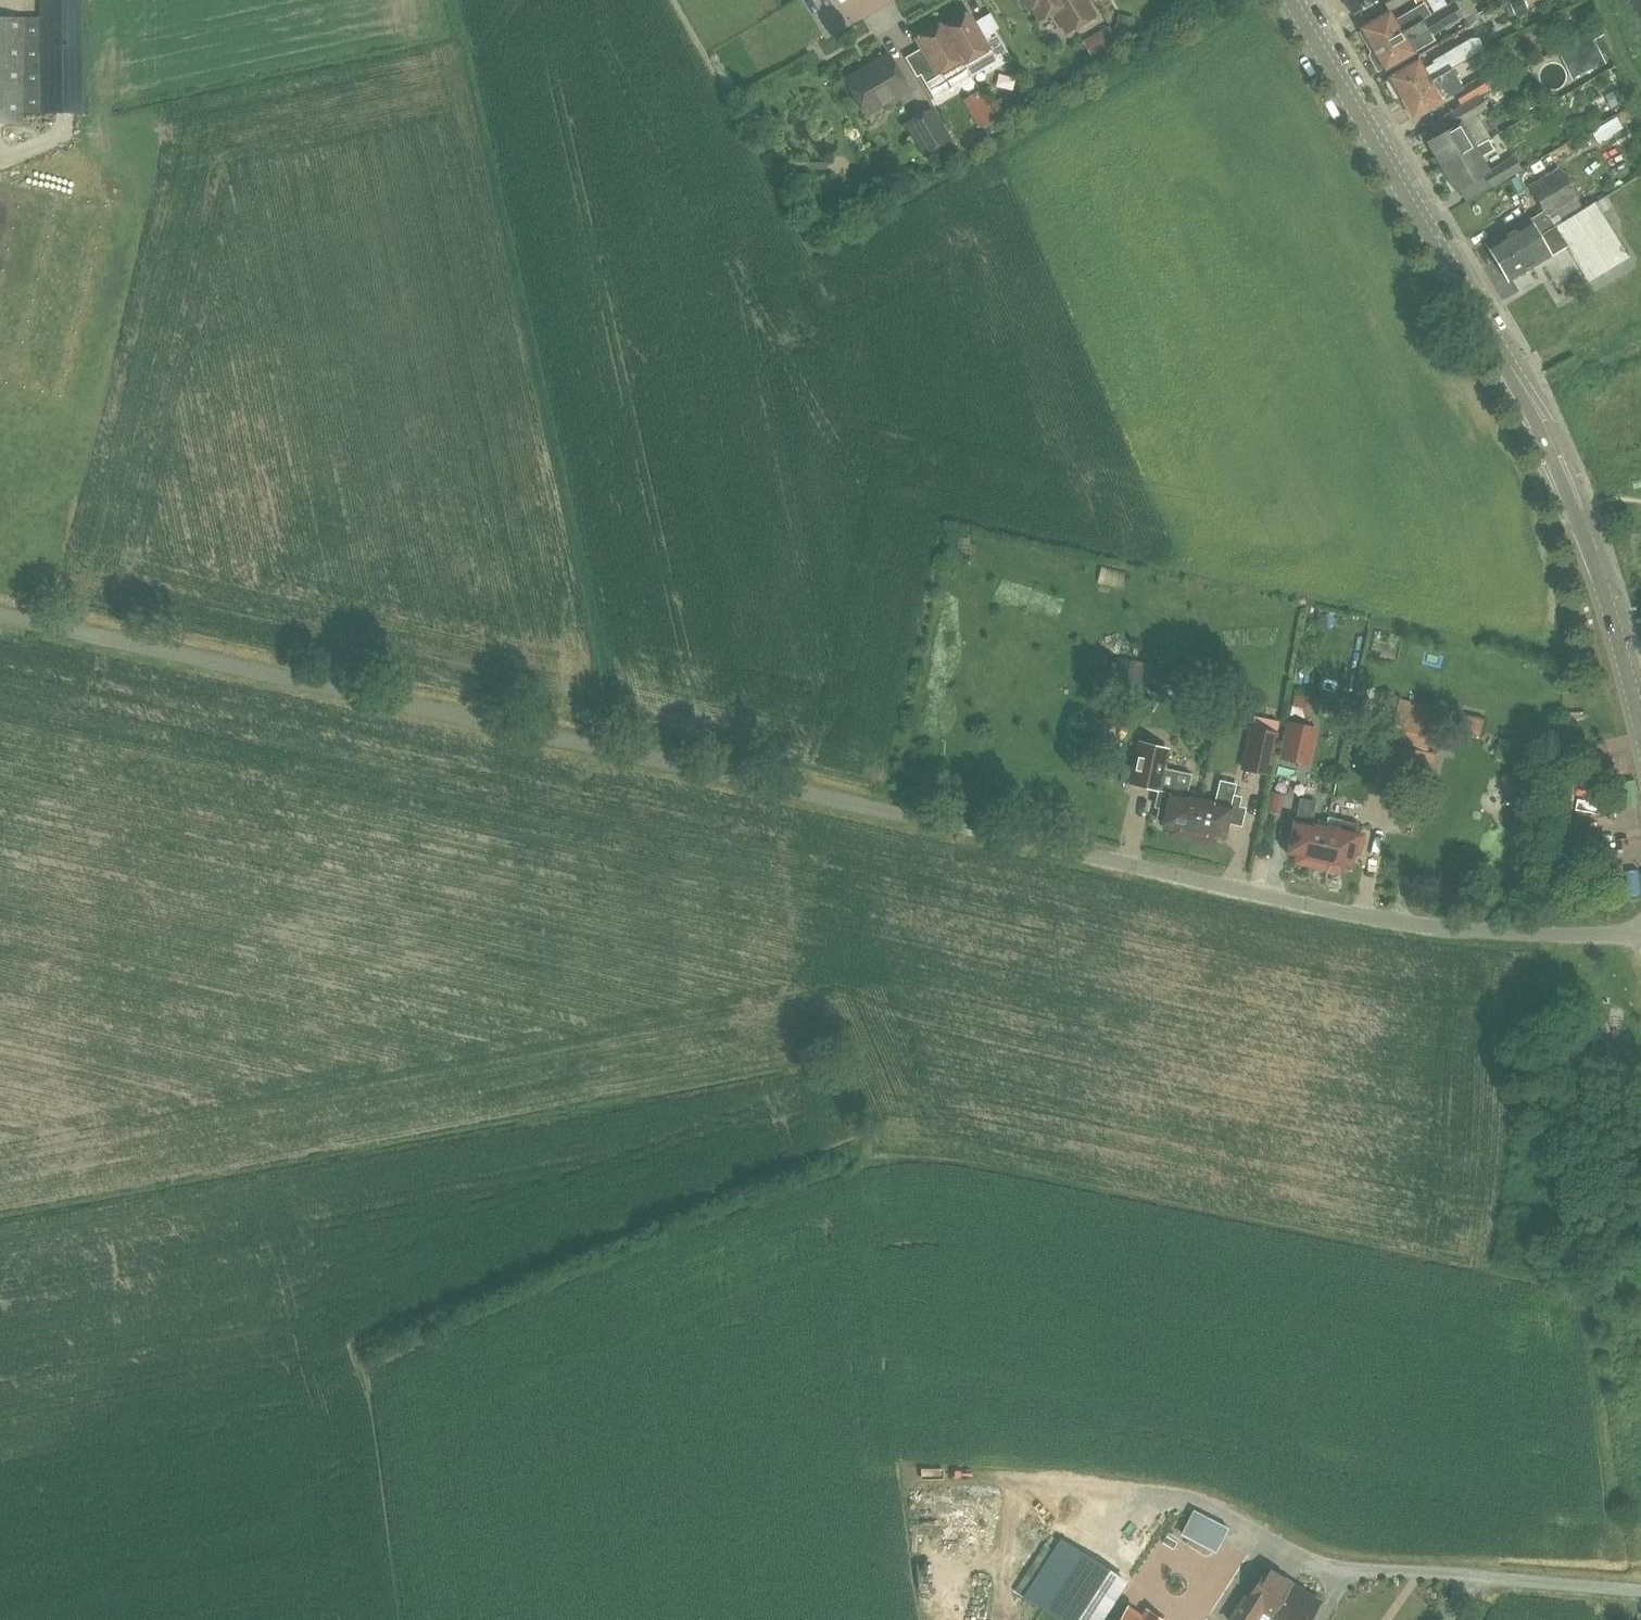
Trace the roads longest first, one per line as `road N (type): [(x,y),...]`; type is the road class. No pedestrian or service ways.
road 1 (unclassified): [(1640,936),(1491,931),(1353,914),(0,621)]
road 2 (tertiary): [(1640,728),(1600,585),(1524,390),(1292,0)]
road 3 (residential): [(1640,1596),(1336,1572)]

